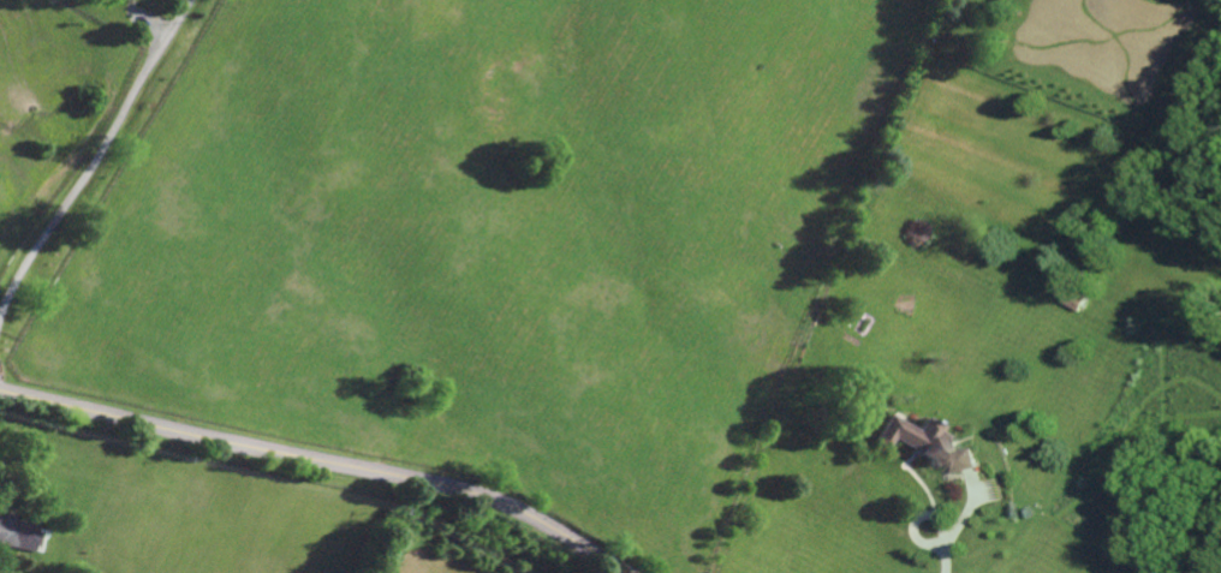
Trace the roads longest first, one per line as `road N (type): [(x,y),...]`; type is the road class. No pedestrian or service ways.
road 1 (secondary): [(0,384),(91,412),(494,501),(623,572)]

